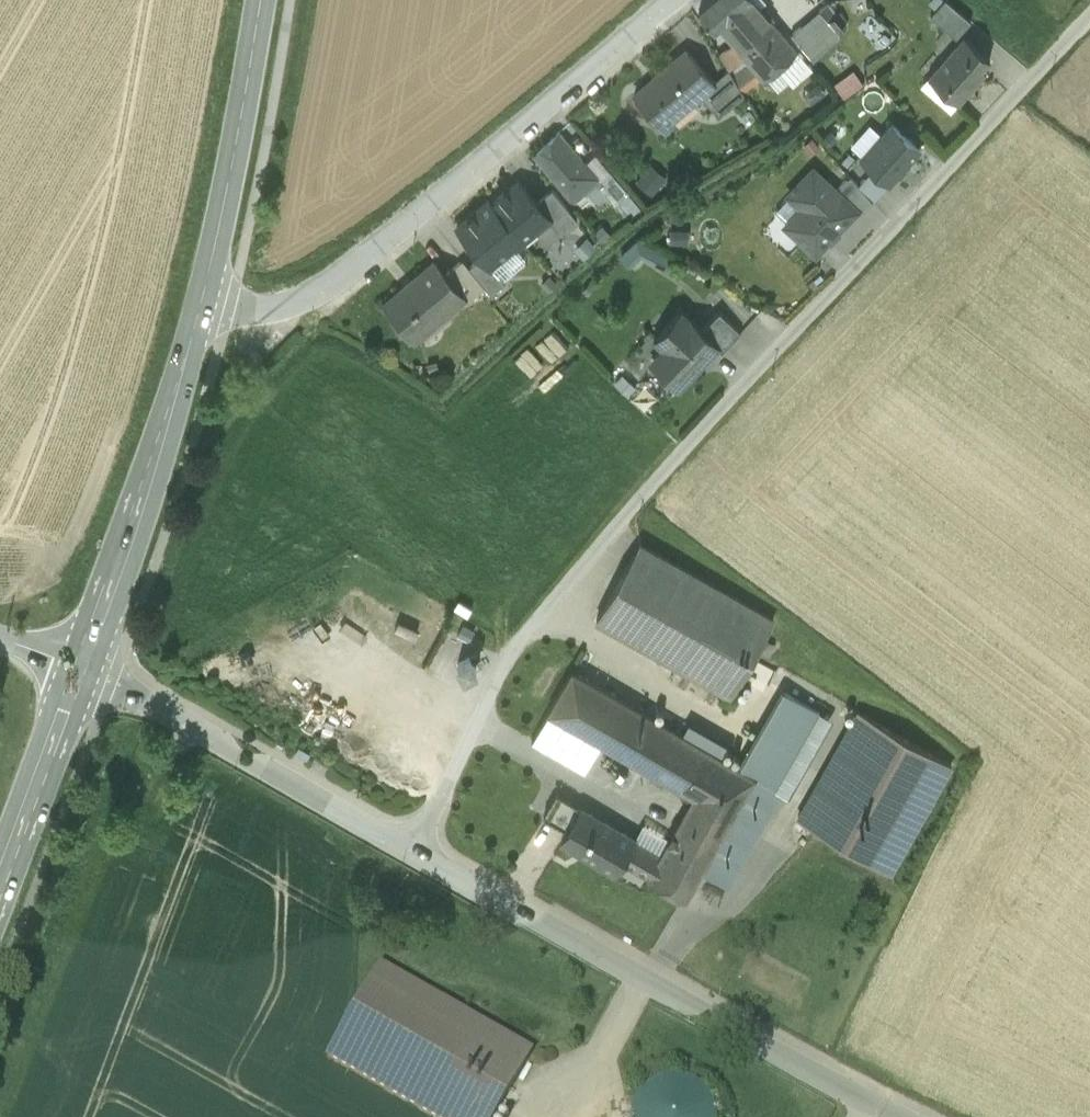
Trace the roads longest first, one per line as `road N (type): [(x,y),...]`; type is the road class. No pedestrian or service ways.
road 1 (residential): [(1089,17),(688,444),(524,638),(417,853)]
road 2 (residential): [(673,0),(326,290),(264,310),(202,301)]
road 3 (unclassified): [(889,1116),(417,853)]
road 4 (primary): [(81,666),(202,301)]
road 5 (unclassified): [(417,853),(81,666)]
road 6 (primary): [(202,301),(261,0)]
road 7 (primary): [(0,882),(81,666)]

